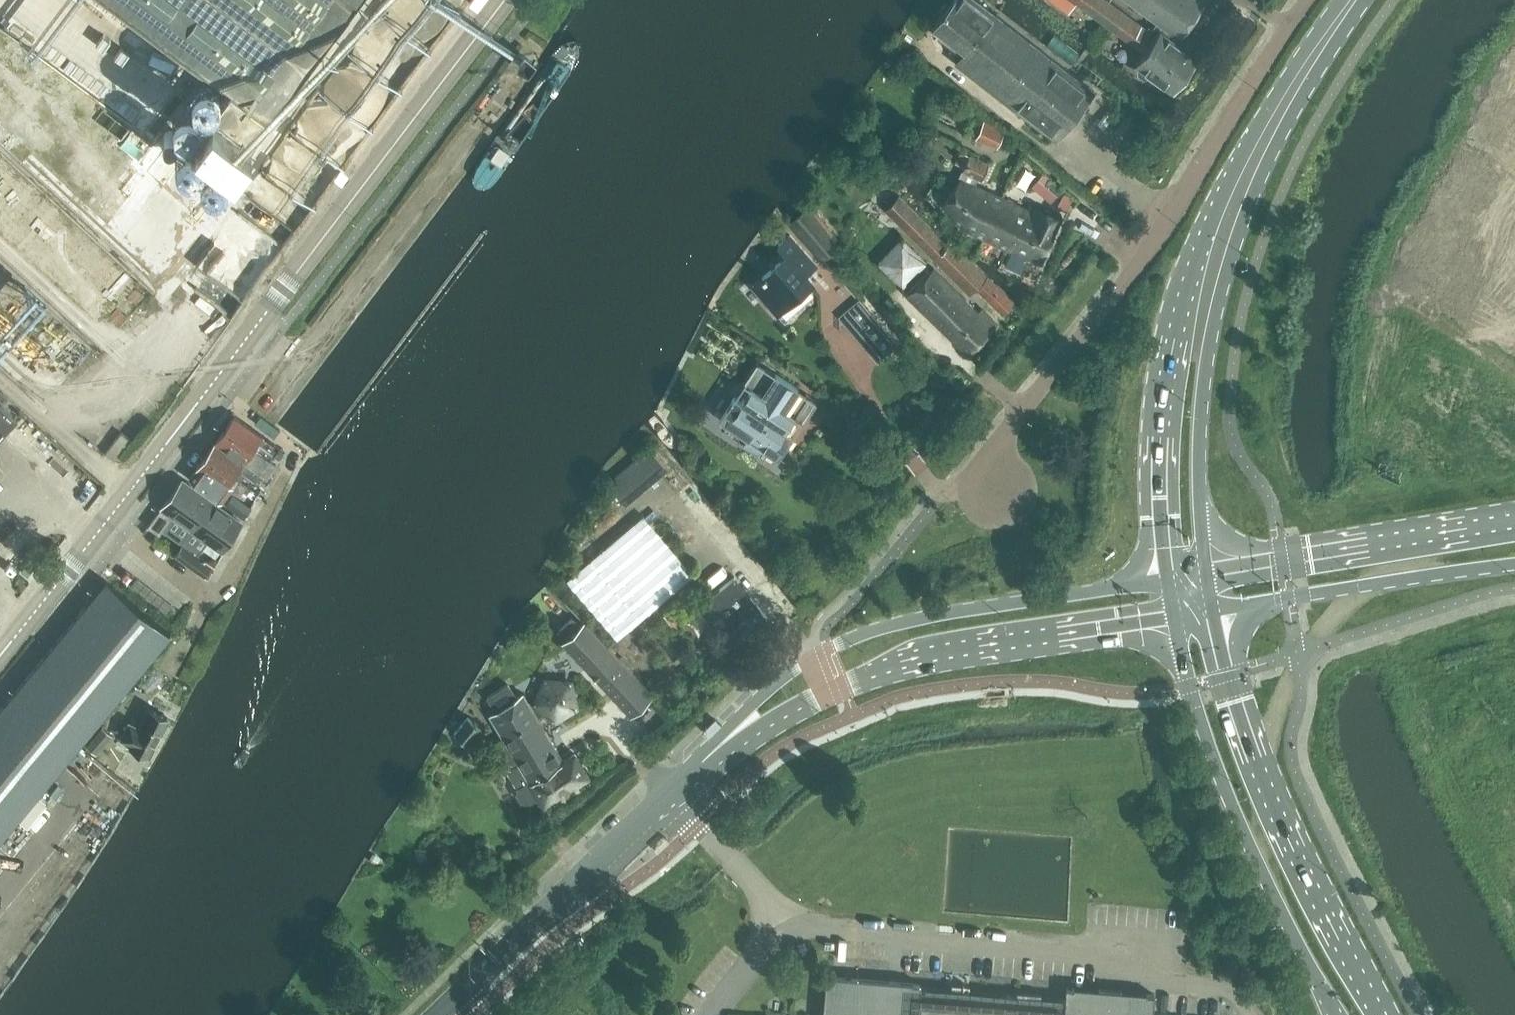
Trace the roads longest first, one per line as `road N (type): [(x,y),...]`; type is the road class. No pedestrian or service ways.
road 1 (tertiary): [(0,655),(134,493),(502,0)]
road 2 (primary): [(1346,0),(1282,86),(1205,237),(1170,416),(1174,577)]
road 3 (primary): [(1207,571),(1202,406),(1221,296),(1273,151),(1362,0)]
road 4 (unclassified): [(999,489),(1003,439),(1127,279),(1307,0)]
road 5 (secondary): [(1174,577),(1001,604),(829,649),(759,699),(718,748)]
road 6 (secondary): [(718,748),(911,660),(1178,615)]
road 7 (primary): [(1384,1014),(1263,775),(1213,610)]
road 8 (primary): [(1178,615),(1189,685),(1225,789),(1336,1014)]
road 9 (secondary): [(452,1003),(718,748)]
road 10 (tertiary): [(1514,521),(1207,571)]
road 11 (tertiary): [(1213,610),(1514,564)]

